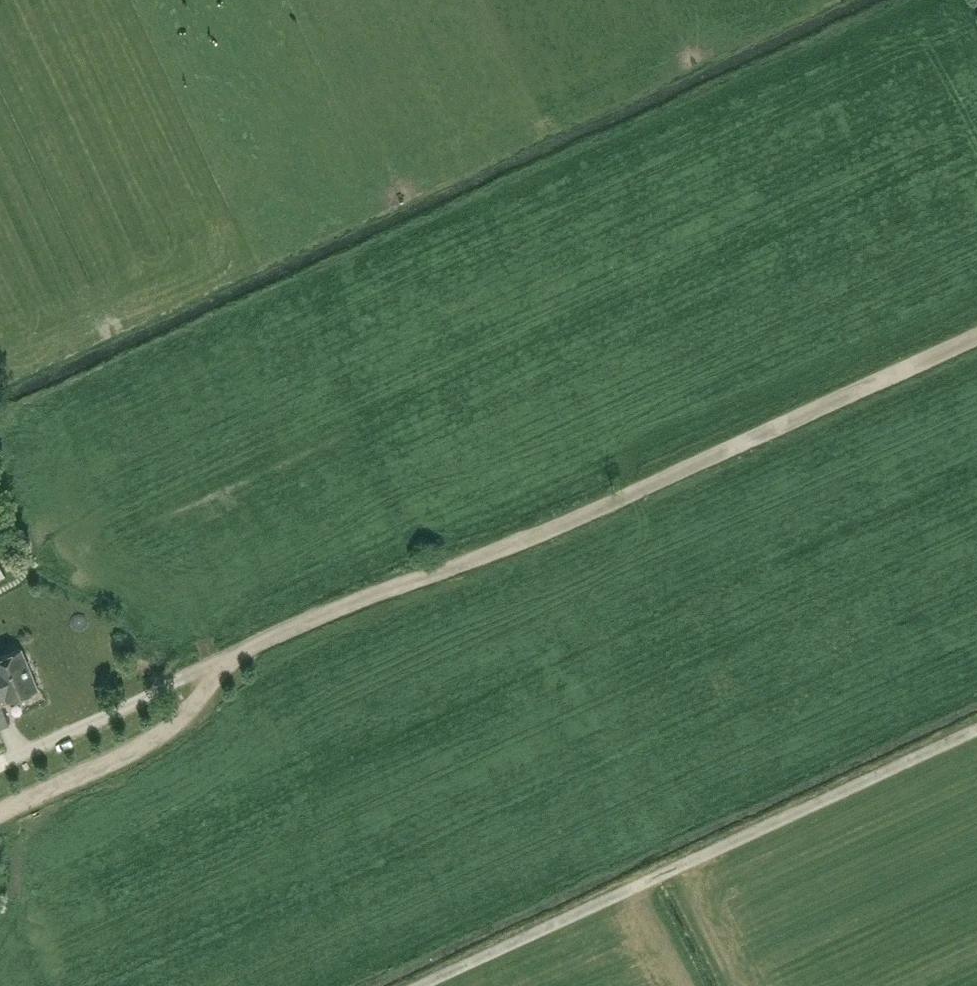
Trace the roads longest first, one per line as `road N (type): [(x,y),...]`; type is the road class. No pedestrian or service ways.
road 1 (track): [(419,985),(976,730)]

